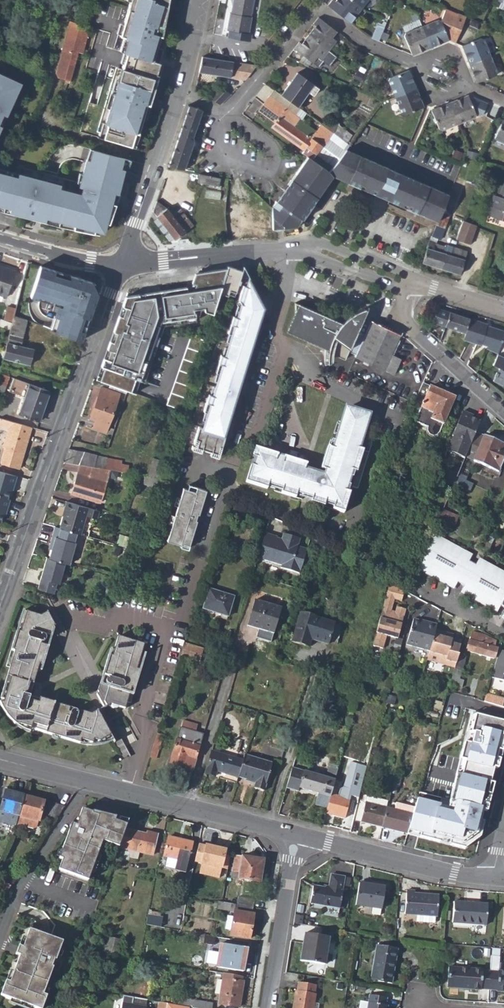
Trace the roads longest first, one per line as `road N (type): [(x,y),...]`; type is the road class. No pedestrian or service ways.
road 1 (tertiary): [(0,611),(122,266)]
road 2 (residential): [(131,793),(146,740),(141,715),(169,630),(181,622),(222,488)]
road 3 (residential): [(222,488),(240,442),(256,429),(284,351),(276,333),(287,252)]
road 4 (residential): [(312,5),(368,47),(503,102)]
road 5 (tertiary): [(297,837),(495,879)]
road 6 (tertiary): [(183,89),(122,266)]
road 7 (residential): [(266,1007),(297,837)]
road 8 (residential): [(503,411),(410,326),(404,308),(413,282)]
road 9 (tertiary): [(131,793),(297,837)]
road 10 (tertiary): [(287,252),(122,266)]
road 11 (residential): [(222,488),(350,549)]
road 12 (residential): [(228,115),(312,5)]
road 13 (tertiary): [(0,758),(131,793)]
road 14 (tertiary): [(122,266),(0,238)]
road 15 (residential): [(228,115),(273,148),(276,165),(255,173),(229,161)]

